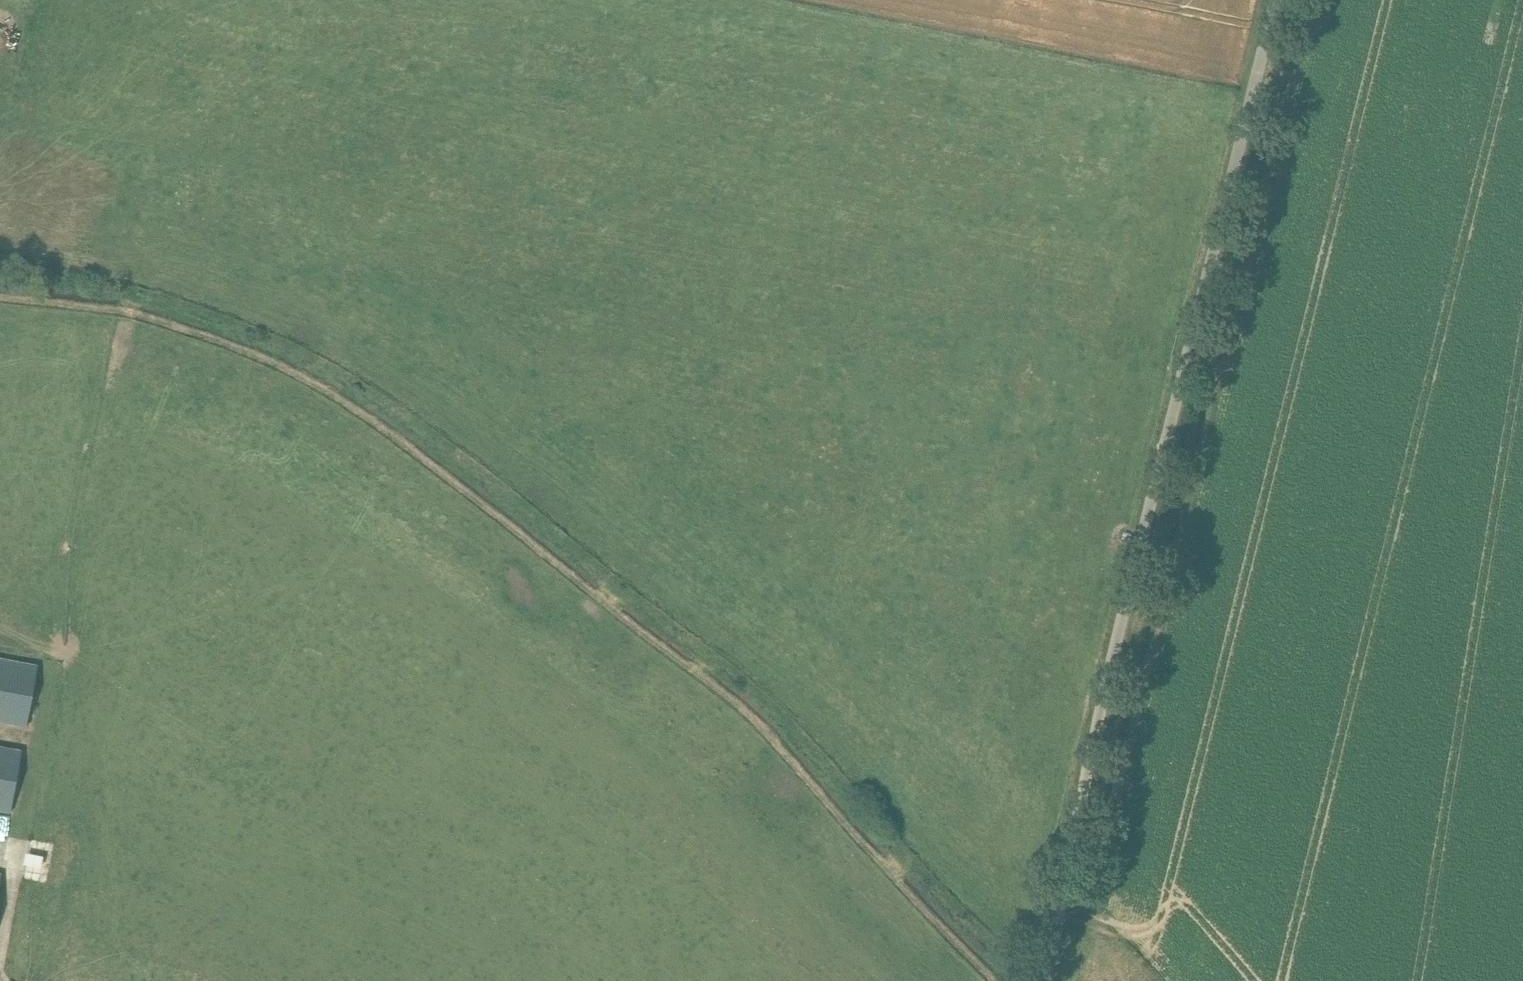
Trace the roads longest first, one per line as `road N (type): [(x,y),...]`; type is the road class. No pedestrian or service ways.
road 1 (unclassified): [(1046,980),(1162,448),(1274,0)]

